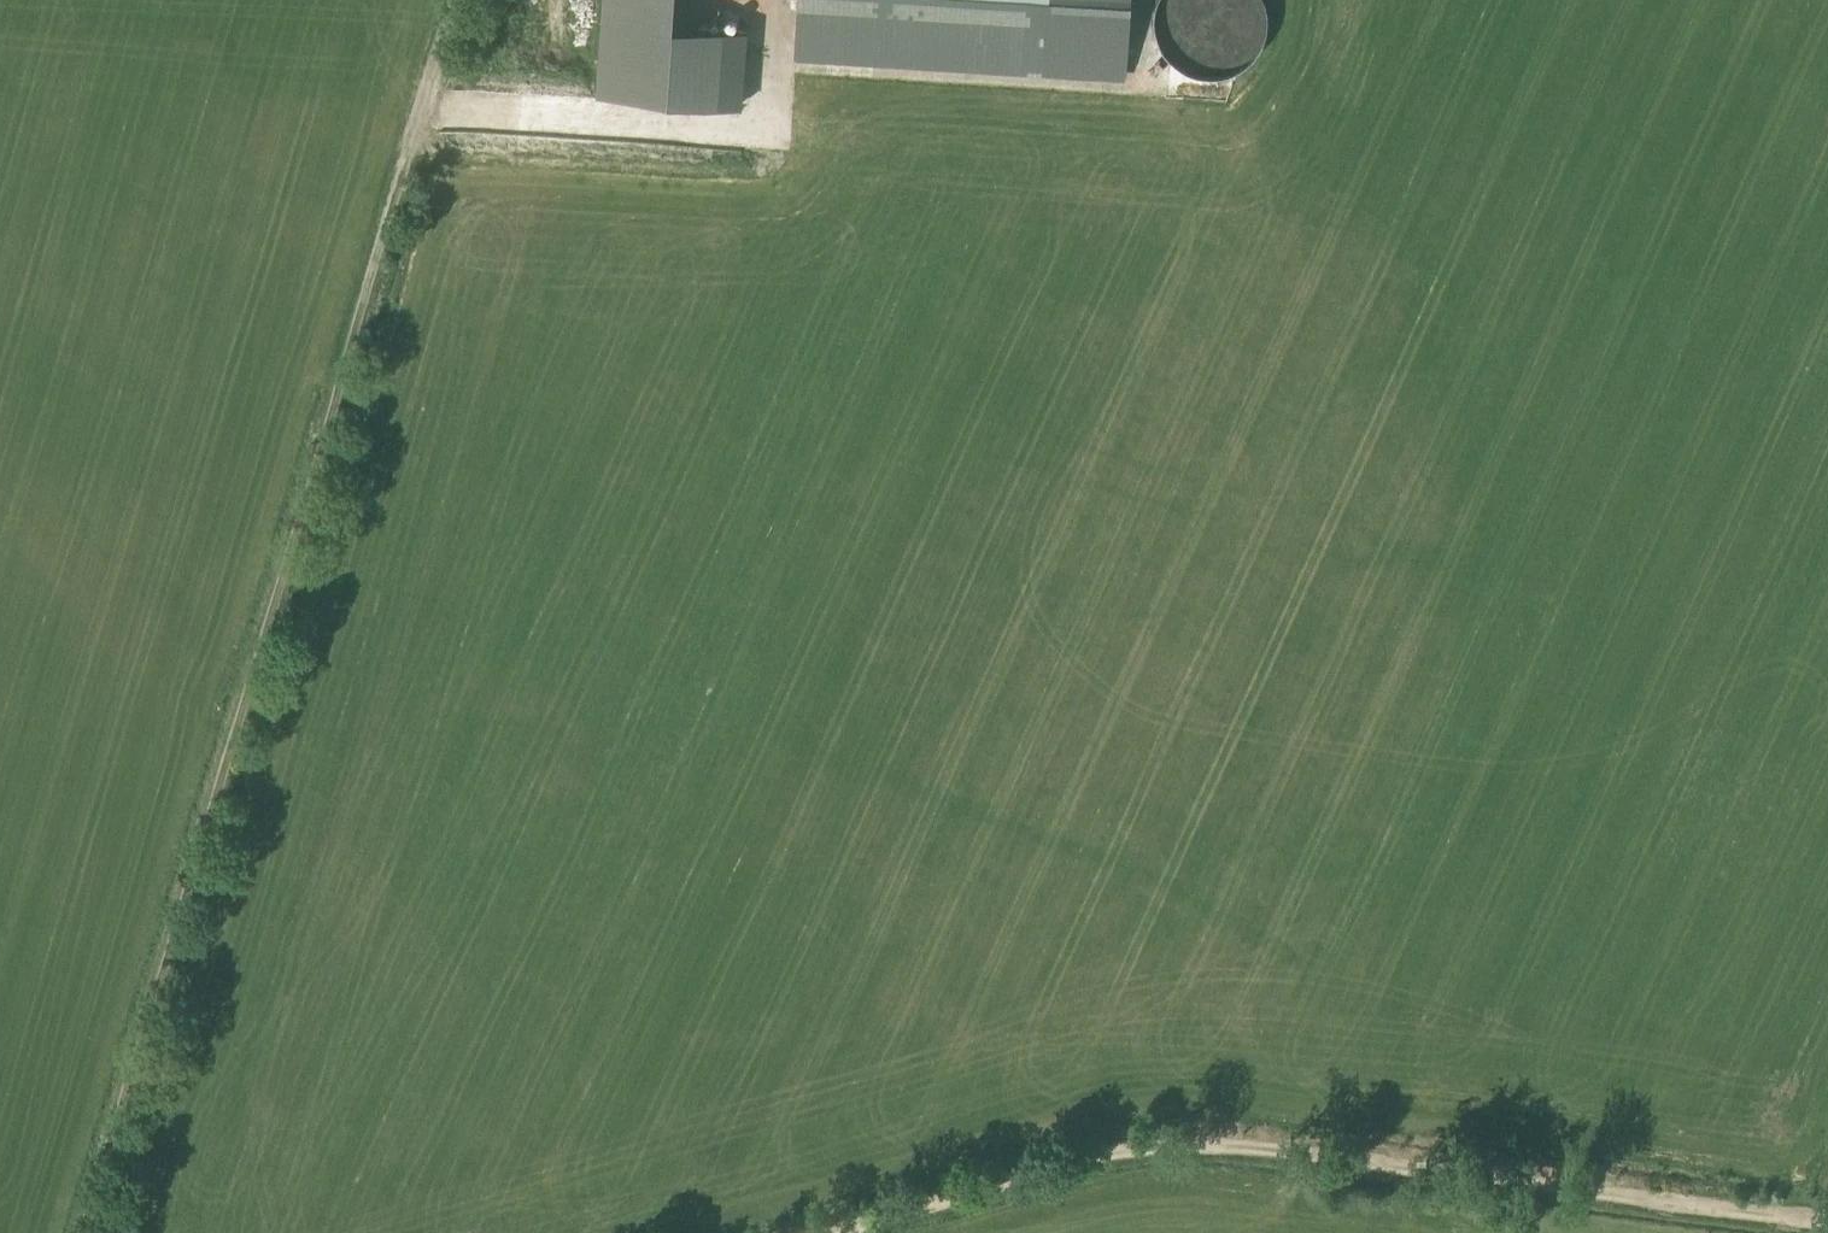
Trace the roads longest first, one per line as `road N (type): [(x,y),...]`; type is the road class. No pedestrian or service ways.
road 1 (track): [(91,1232),(463,0)]
road 2 (track): [(843,1232),(1144,1147),(1223,1146),(1827,1221)]

